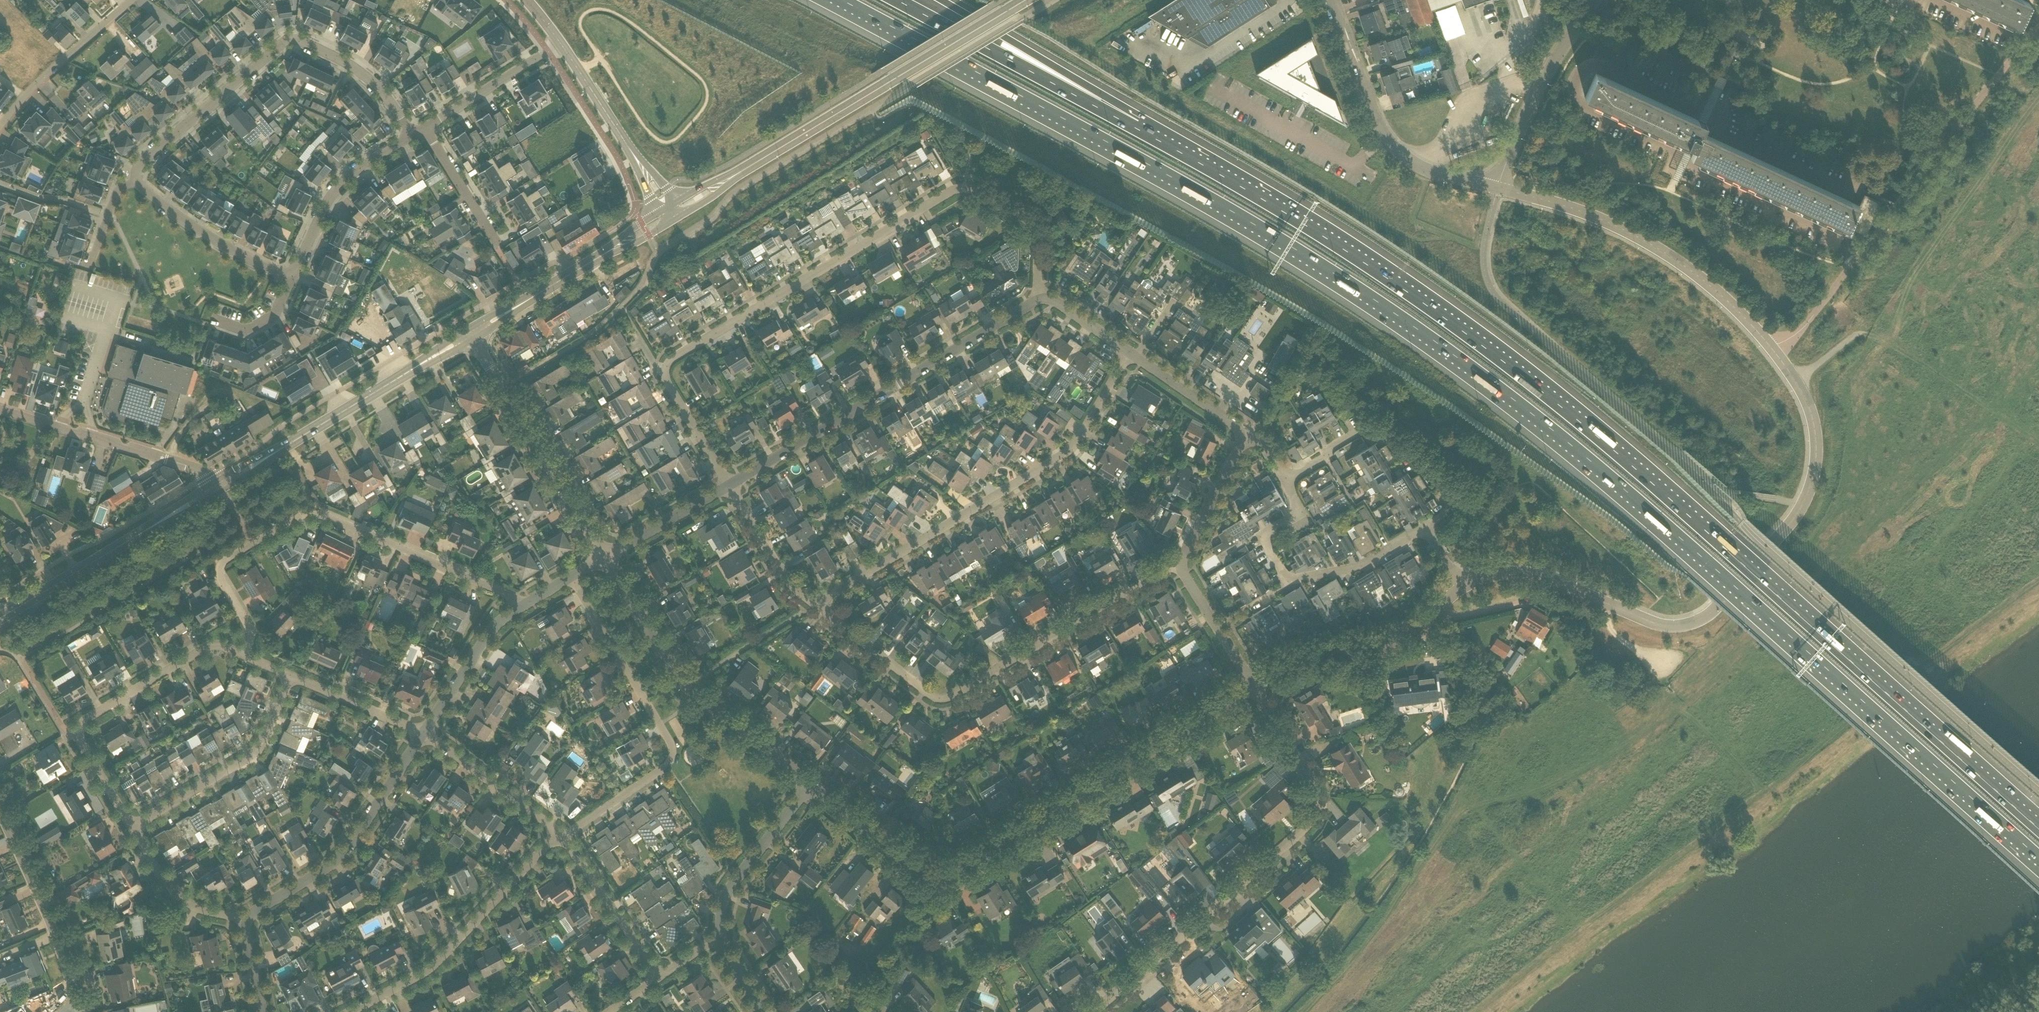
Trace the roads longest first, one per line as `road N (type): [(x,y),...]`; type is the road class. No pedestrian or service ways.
road 1 (motorway): [(844,0),(1274,236),(1433,339),(1609,475),(2038,855)]
road 2 (motorway): [(2038,825),(1536,385),(1310,227),(1133,127)]
road 3 (residential): [(1463,586),(1519,573),(1656,624),(1698,621),(1803,505),(1816,449),(1795,381),(1719,294),(1606,222),(1497,188)]
road 4 (track): [(2038,582),(1476,1011)]
road 5 (residential): [(1255,687),(951,880),(923,878),(810,785)]
road 6 (residential): [(663,376),(672,359),(966,188),(1029,226),(1038,242),(1037,300)]
road 7 (residential): [(1089,1011),(1310,830),(1318,803),(1313,779),(1255,687)]
road 8 (residential): [(527,602),(319,515),(297,517),(221,563),(218,574),(250,627),(245,655)]
road 9 (residential): [(815,605),(925,693),(949,700),(1178,564)]
road 10 (track): [(1690,706),(1992,412)]
road 11 (residential): [(815,605),(1070,450),(1129,352)]
road 12 (residential): [(136,181),(143,161),(292,40),(343,61),(385,96),(411,135)]
road 13 (residential): [(729,486),(1037,300)]
road 14 (residential): [(563,836),(670,763),(673,748),(571,577)]
road 15 (tertiary): [(739,174),(1026,0)]
road 16 (residential): [(810,785),(678,681),(605,558)]
road 17 (residential): [(245,655),(212,643),(83,721),(78,739),(132,827)]
road 18 (tertiary): [(218,488),(471,334)]
road 19 (track): [(2038,442),(1868,334),(1857,333),(1795,381)]
road 20 (residential): [(349,1011),(431,968),(563,836)]
road 21 (residential): [(1497,188),(1427,171),(1385,139),(1330,0)]
road 22 (residential): [(1427,526),(1360,567),(1287,579),(1269,537),(1302,512),(1285,482)]
road 23 (motorway): [(1133,127),(897,0)]
road 24 (residential): [(243,921),(338,861),(424,733)]
road 25 (residential): [(1285,482),(1372,423),(1457,493),(1456,508),(1427,526)]
road 26 (residential): [(605,558),(471,334)]
road 27 (tertiary): [(0,618),(218,488)]
road 28 (residential): [(1255,687),(1313,654),(1411,639),(1463,586)]
road 29 (residential): [(218,488),(200,470),(0,409)]
road 30 (residential): [(132,827),(255,753),(290,676)]
road 31 (motorway): [(1133,127),(1004,33),(944,0)]
road 32 (residential): [(1497,188),(1552,65),(1596,0)]
road 33 (unclassified): [(78,1011),(59,949),(0,818)]
road 34 (track): [(1580,931),(1451,786)]
road 35 (residential): [(291,279),(328,201),(351,174),(411,135)]
road 36 (residential): [(291,279),(213,240),(136,181)]
road 37 (residential): [(0,125),(132,0)]
road 38 (residential): [(722,935),(727,892),(810,785)]
road 39 (residential): [(563,836),(424,733)]
road 40 (residential): [(660,977),(563,836)]
road 41 (residential): [(424,733),(494,626),(527,602)]
road 42 (residential): [(425,127),(561,44)]
road 43 (residential): [(132,827),(171,892),(243,921)]
road 44 (residential): [(729,486),(792,587),(815,605)]
road 45 (residential): [(1178,564),(1237,452),(1240,431)]
road 46 (track): [(1773,788),(1669,686)]
road 47 (residential): [(424,733),(290,676)]
road 48 (residential): [(1255,687),(1178,564)]
road 49 (tertiary): [(471,334),(595,260)]
road 50 (residential): [(605,558),(729,486)]
road 51 (residential): [(729,486),(663,376)]
road 52 (residential): [(1240,431),(1136,357)]
road 53 (residential): [(425,127),(491,236)]
road 54 (tertiary): [(628,148),(561,44)]

